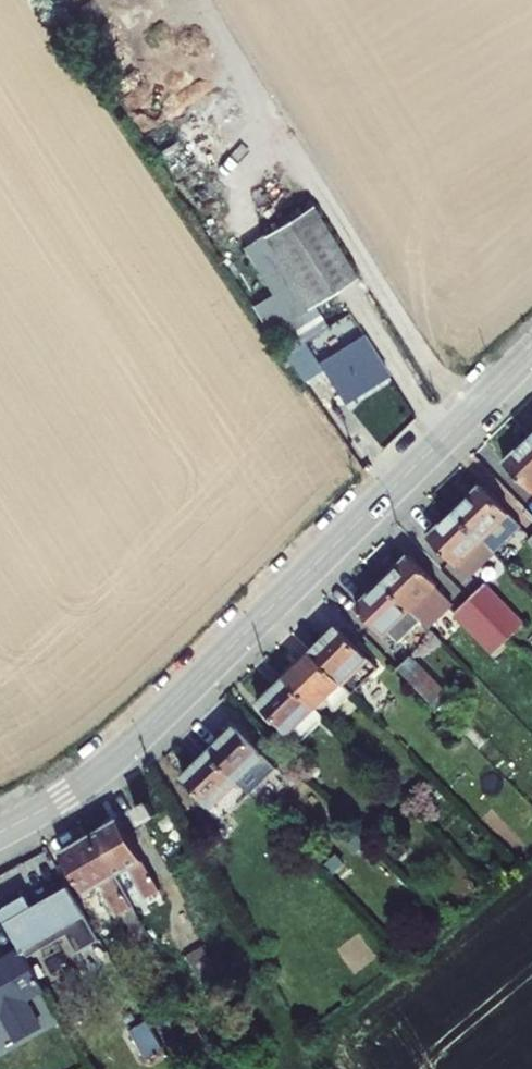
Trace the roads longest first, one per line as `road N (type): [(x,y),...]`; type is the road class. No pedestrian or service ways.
road 1 (tertiary): [(531,351),(134,741),(67,795),(0,833)]
road 2 (track): [(463,419),(202,0)]

